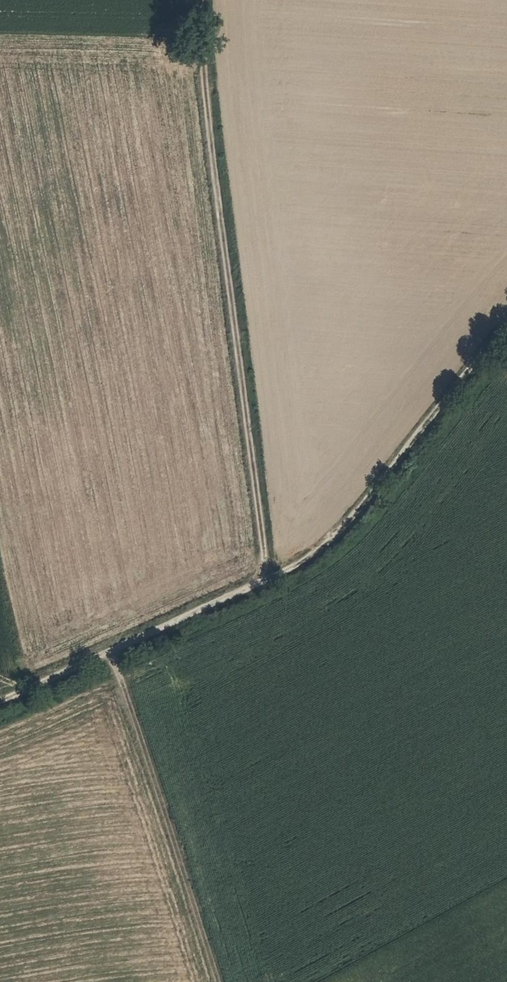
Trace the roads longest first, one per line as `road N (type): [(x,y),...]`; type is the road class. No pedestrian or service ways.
road 1 (track): [(199,0),(262,583)]
road 2 (track): [(506,323),(352,512),(262,583)]
road 3 (track): [(216,981),(111,653)]
road 4 (track): [(262,583),(0,697)]

